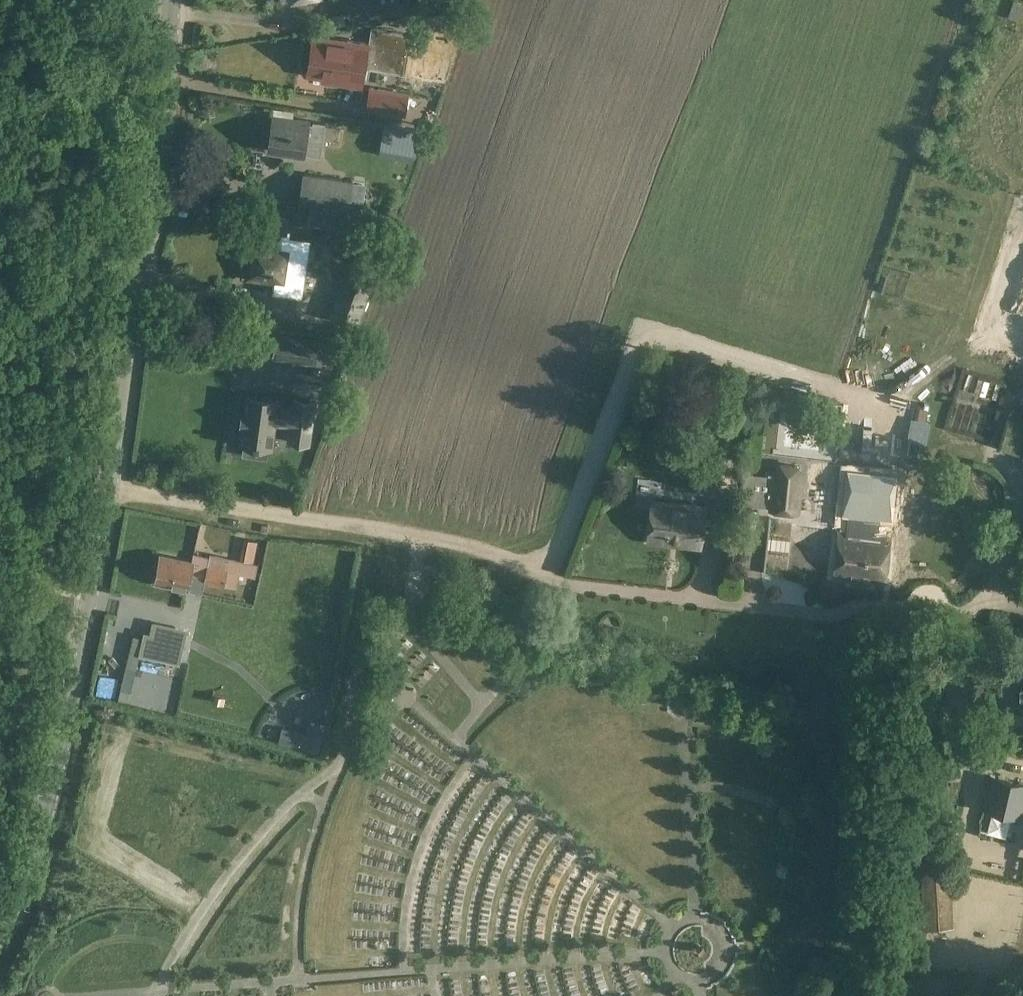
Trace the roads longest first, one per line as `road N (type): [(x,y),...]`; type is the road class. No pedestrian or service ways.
road 1 (unclassified): [(115,482),(421,531),(488,547),(569,584),(859,614),(1022,610)]
road 2 (unclassified): [(115,482),(138,363),(168,89),(169,0)]
road 3 (unclassified): [(0,937),(24,886),(115,482)]

